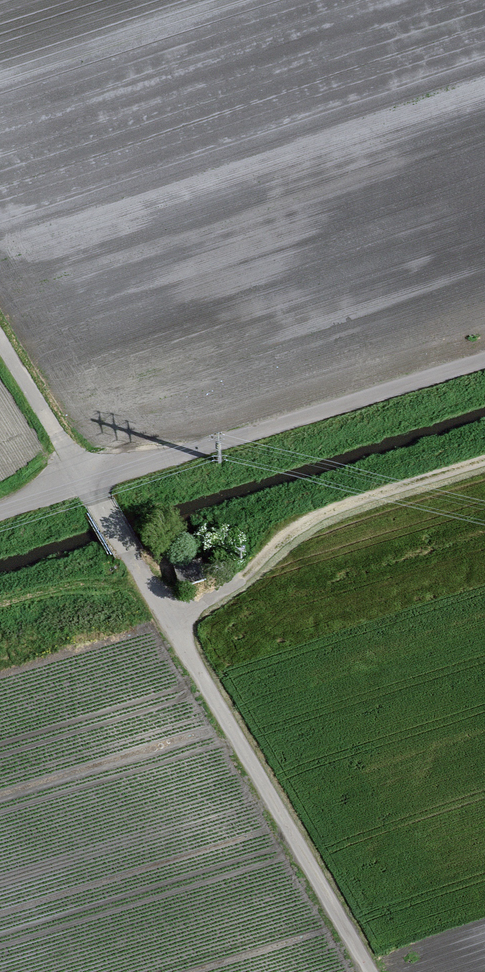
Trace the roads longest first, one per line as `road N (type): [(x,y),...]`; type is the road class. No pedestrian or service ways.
road 1 (unclassified): [(484,356),(90,482)]
road 2 (track): [(169,621),(372,971)]
road 3 (track): [(169,621),(242,578),(320,515),(484,457)]
road 4 (track): [(0,337),(90,482)]
road 5 (track): [(0,615),(141,571)]

